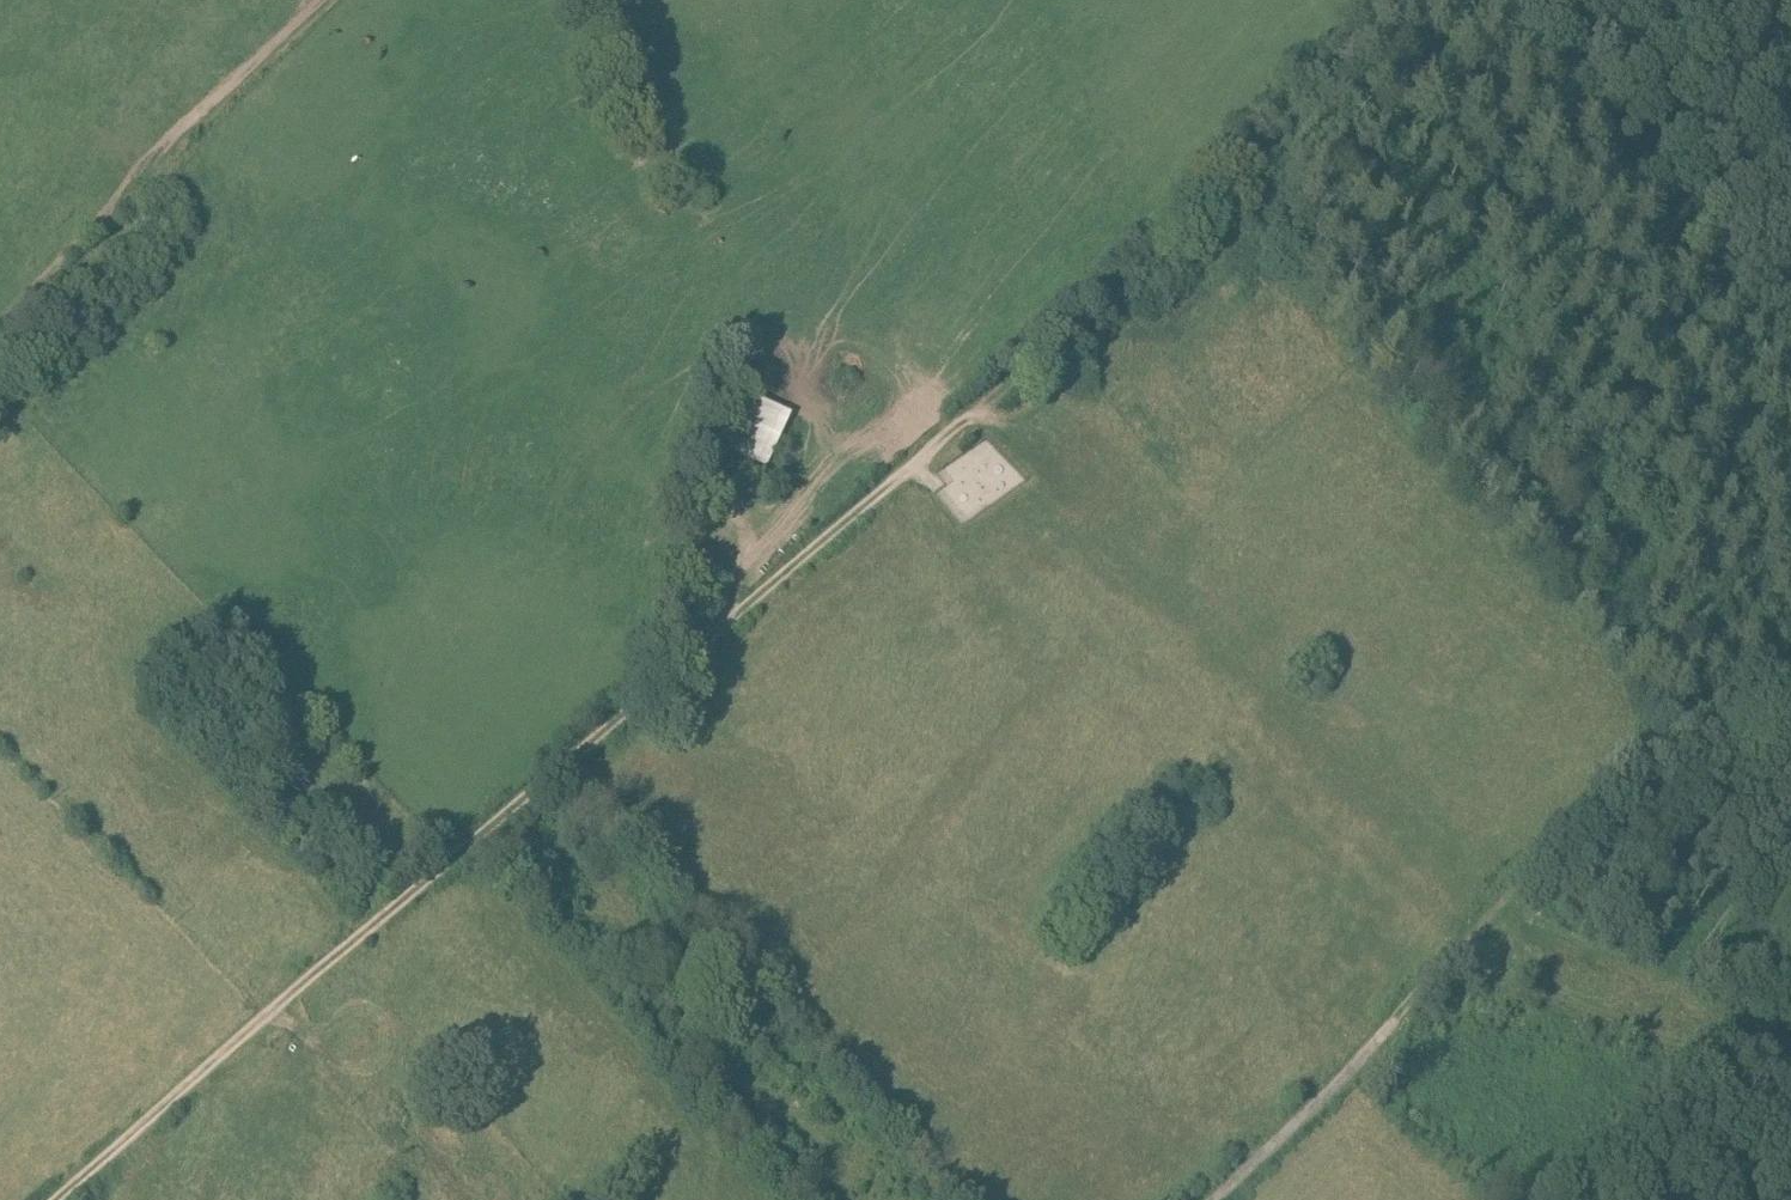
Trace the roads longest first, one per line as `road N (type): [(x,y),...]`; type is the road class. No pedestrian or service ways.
road 1 (track): [(52,1199),(1099,303)]
road 2 (track): [(1210,1199),(1411,1017),(1519,894),(1710,735)]
road 3 (track): [(0,350),(125,225),(163,148)]

